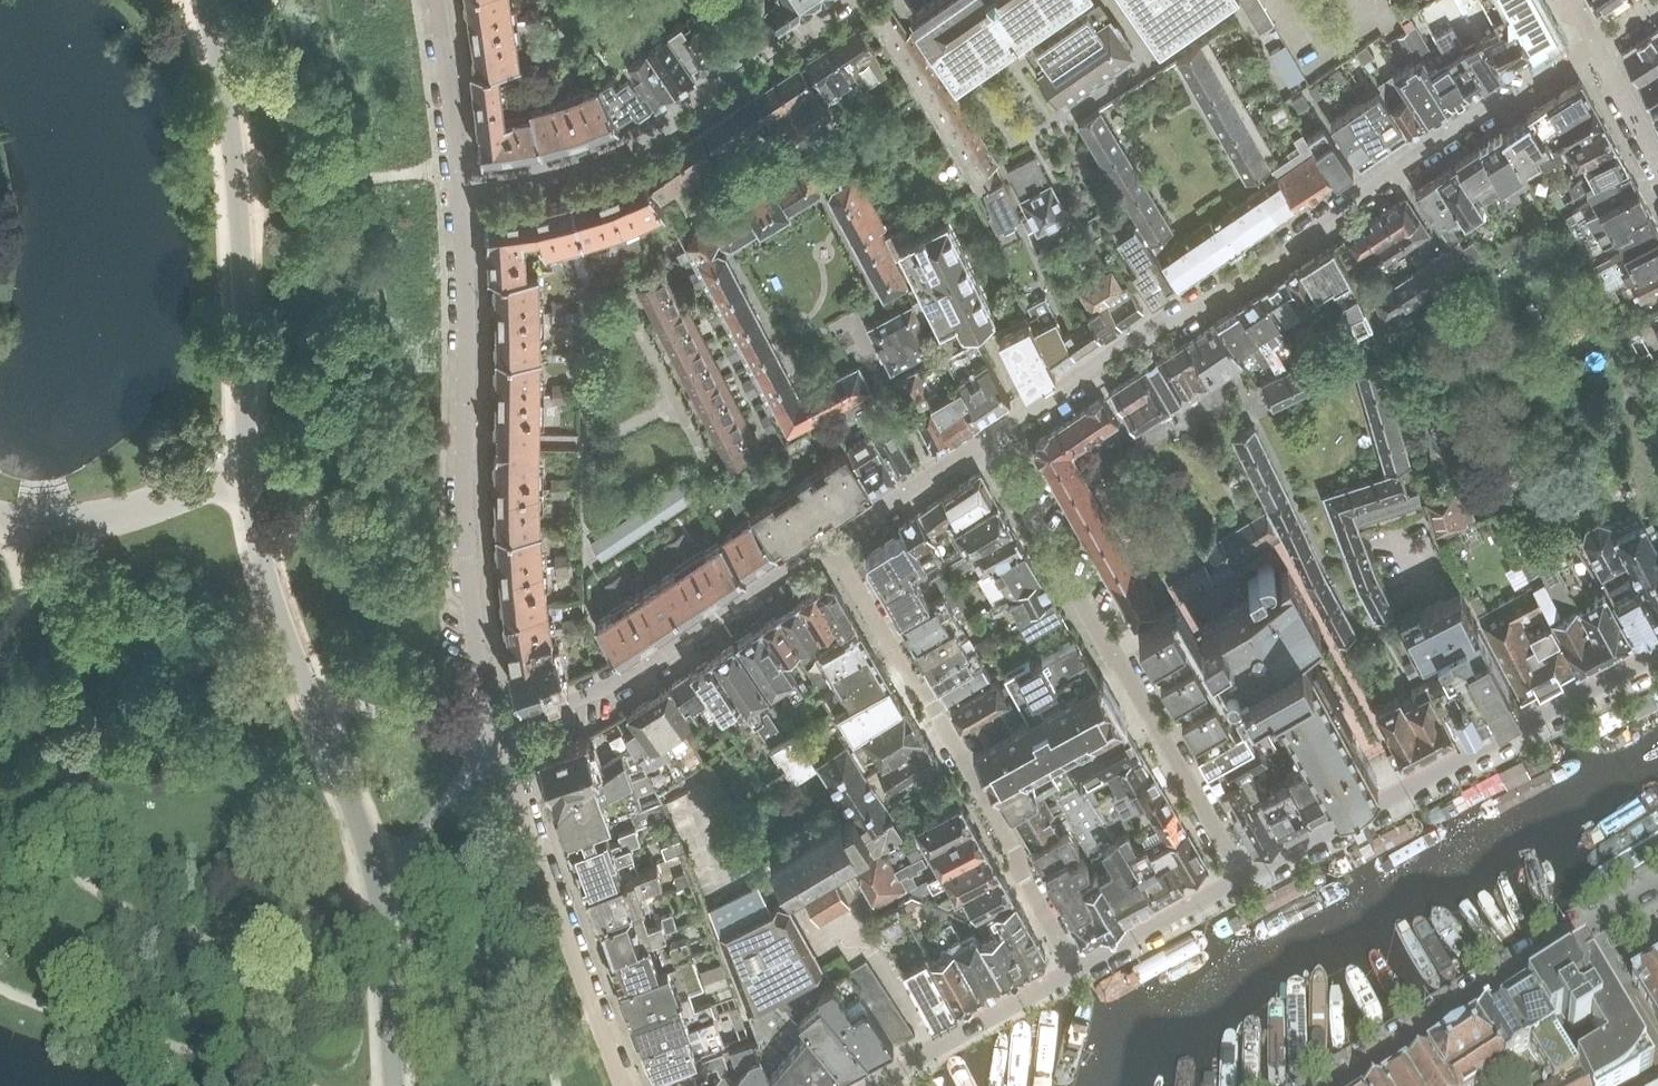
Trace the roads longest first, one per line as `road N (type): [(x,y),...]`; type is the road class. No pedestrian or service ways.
road 1 (residential): [(1594,44),(1354,194),(1329,221),(1182,322),(1125,342),(984,440)]
road 2 (residential): [(498,737),(467,558),(457,177)]
road 3 (residential): [(1244,877),(984,440)]
road 4 (residential): [(1077,972),(935,709),(913,688),(831,550)]
road 5 (tertiary): [(1657,655),(1244,877)]
road 6 (residential): [(457,177),(566,163),(658,127),(688,125),(808,41),(841,0)]
road 7 (residential): [(831,550),(802,560),(624,677),(498,737)]
road 8 (residential): [(498,737),(626,1085)]
road 9 (residential): [(1343,1085),(1585,930)]
road 10 (tertiary): [(1077,972),(875,1085)]
road 11 (tertiary): [(1244,877),(1077,972)]
road 12 (residential): [(984,440),(853,526),(831,550)]
road 13 (residential): [(436,0),(457,177)]
road 14 (residential): [(1657,1047),(1585,930)]
road 15 (residential): [(1594,44),(1657,162)]

